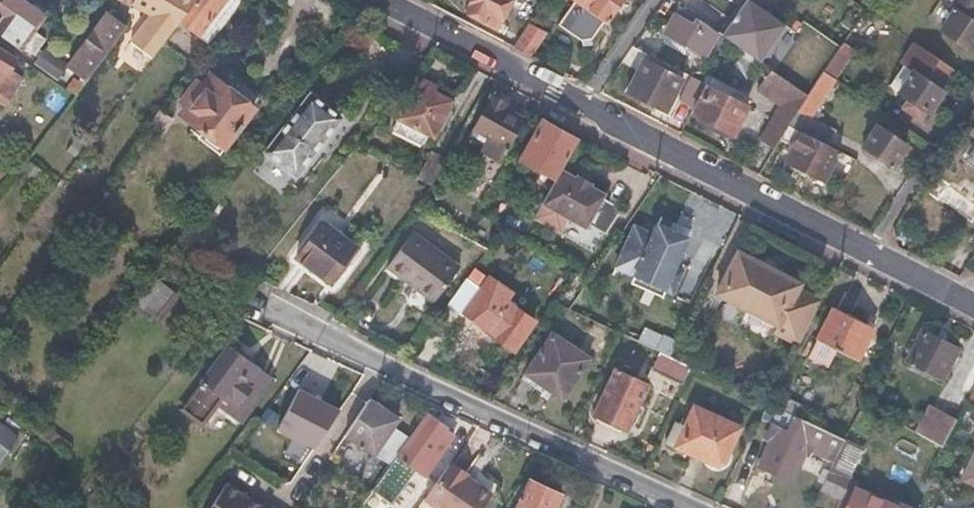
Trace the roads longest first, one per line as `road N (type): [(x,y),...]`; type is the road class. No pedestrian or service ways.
road 1 (tertiary): [(973,302),(381,0)]
road 2 (residential): [(702,507),(272,310)]

